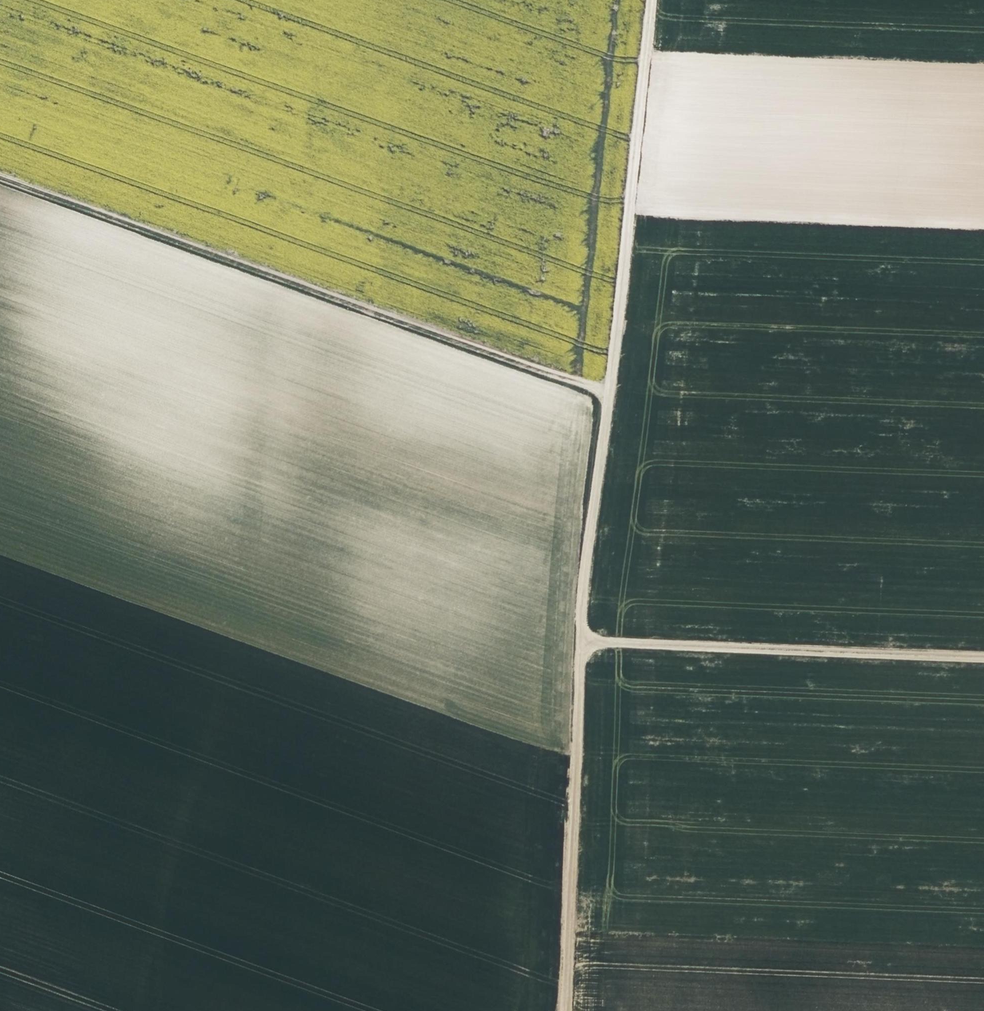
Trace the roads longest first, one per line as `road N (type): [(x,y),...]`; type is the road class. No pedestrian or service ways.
road 1 (track): [(650,0),(576,645),(983,659)]
road 2 (track): [(0,173),(604,389)]
road 3 (track): [(580,645),(562,1010)]

